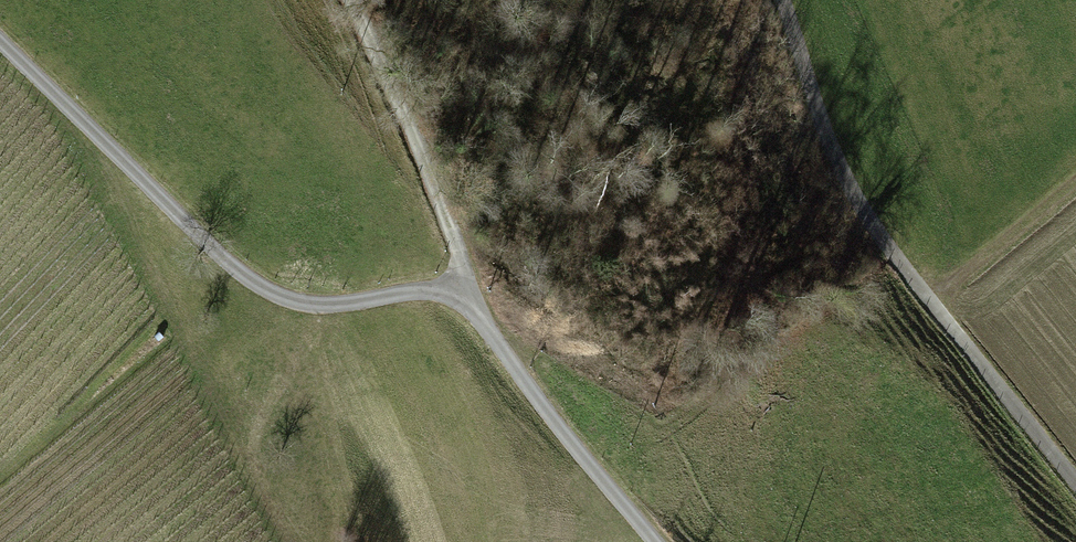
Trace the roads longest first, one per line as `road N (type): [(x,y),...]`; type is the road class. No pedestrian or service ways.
road 1 (track): [(0,46),(256,285),(321,303),(429,277),(453,281),(484,307),(662,541)]
road 2 (track): [(1075,477),(871,219),(780,0)]
road 3 (track): [(353,0),(455,232),(453,281)]

